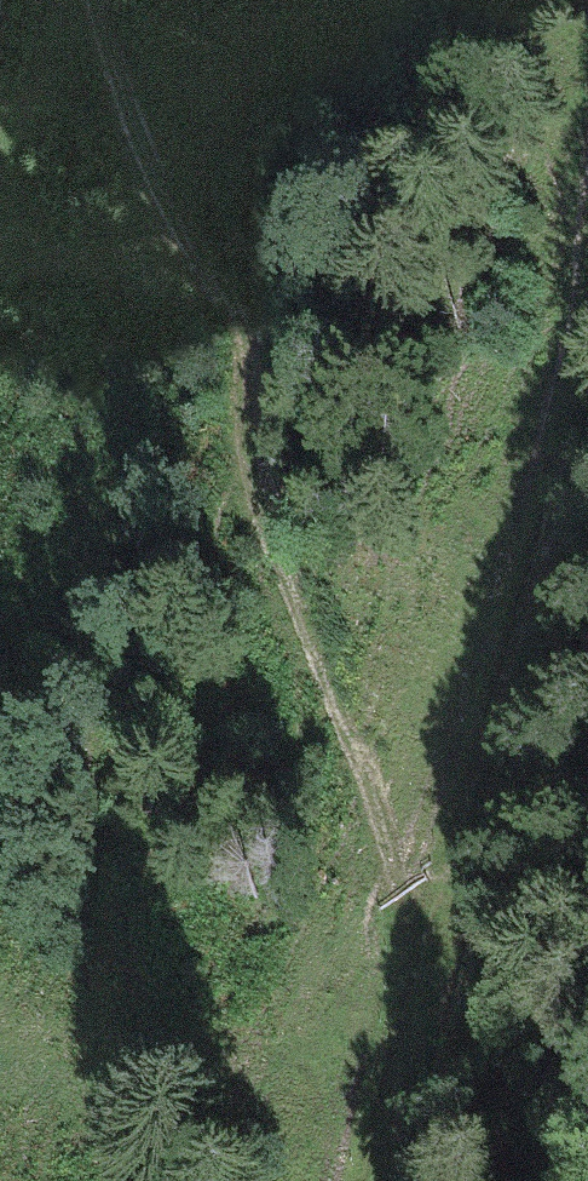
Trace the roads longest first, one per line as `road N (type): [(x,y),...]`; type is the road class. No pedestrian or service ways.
road 1 (track): [(99,0),(152,167),(239,322),(255,482),(398,880),(417,903),(447,915)]
road 2 (track): [(447,915),(587,372)]
road 3 (track): [(447,915),(380,1180)]

